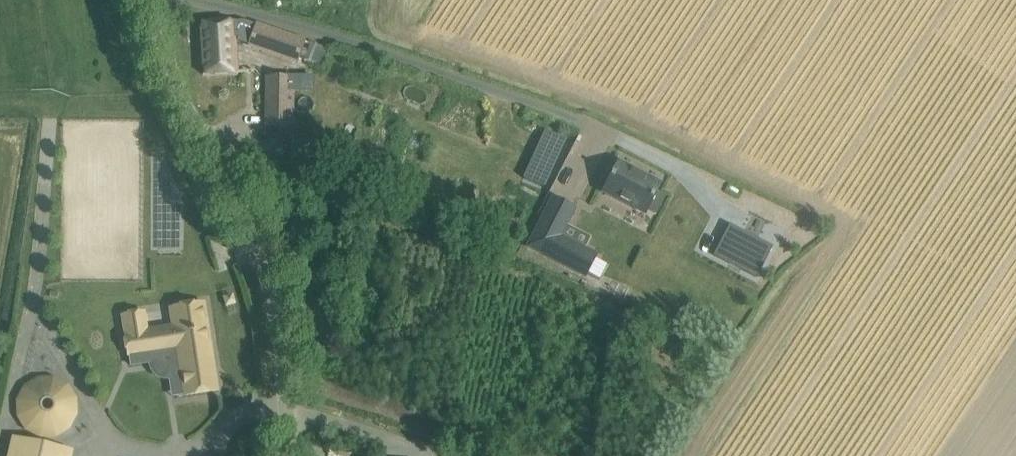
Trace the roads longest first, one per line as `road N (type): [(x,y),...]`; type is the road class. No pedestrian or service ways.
road 1 (unclassified): [(287,455),(283,331),(264,265),(173,79),(152,0)]
road 2 (residential): [(198,0),(325,33),(604,133)]

